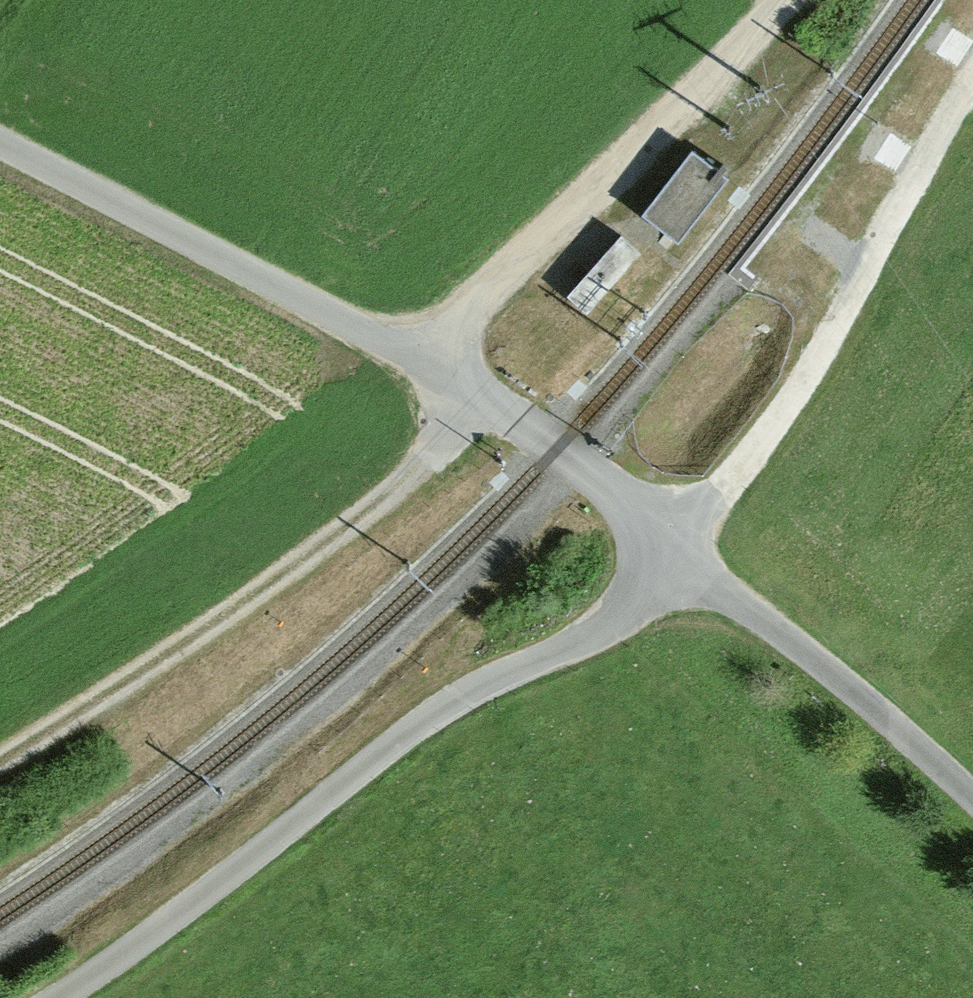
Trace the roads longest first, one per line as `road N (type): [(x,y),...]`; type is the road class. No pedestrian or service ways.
road 1 (residential): [(676,555),(557,447),(486,402),(0,145)]
road 2 (residential): [(61,997),(198,902),(411,729),(500,674),(609,626),(676,555)]
road 3 (track): [(0,770),(411,499),(486,402)]
road 4 (track): [(779,0),(407,356)]
road 5 (residential): [(676,555),(972,809)]
road 6 (track): [(846,307),(676,555)]
road 7 (track): [(972,88),(846,307)]

